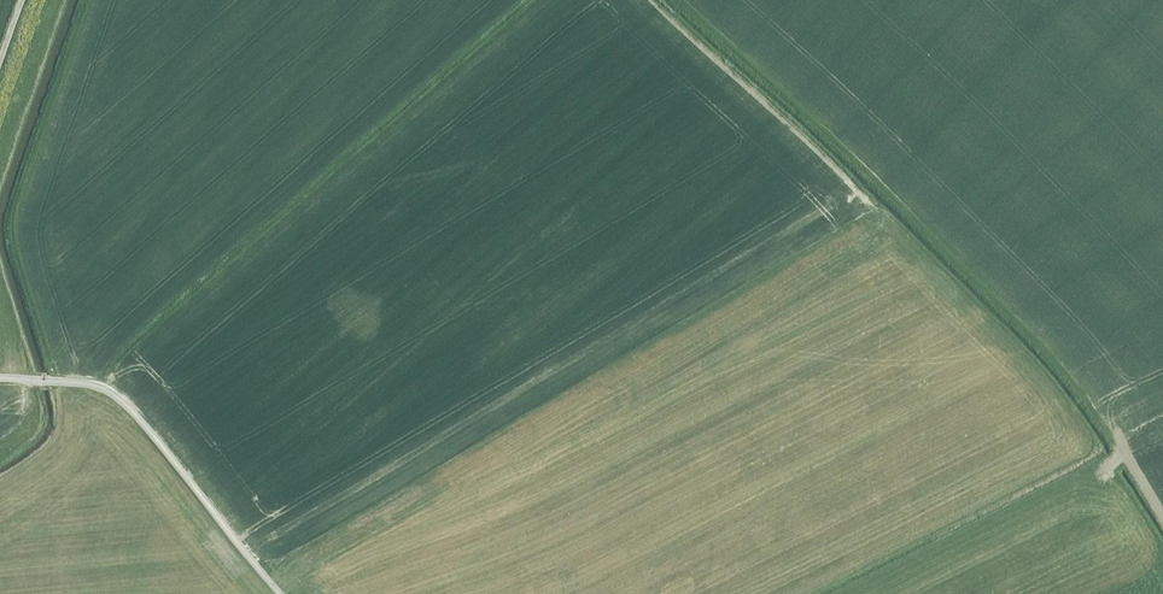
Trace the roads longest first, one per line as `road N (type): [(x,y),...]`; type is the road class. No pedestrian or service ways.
road 1 (track): [(1162,515),(1074,381),(882,186)]
road 2 (track): [(281,593),(116,396),(96,384),(0,377)]

